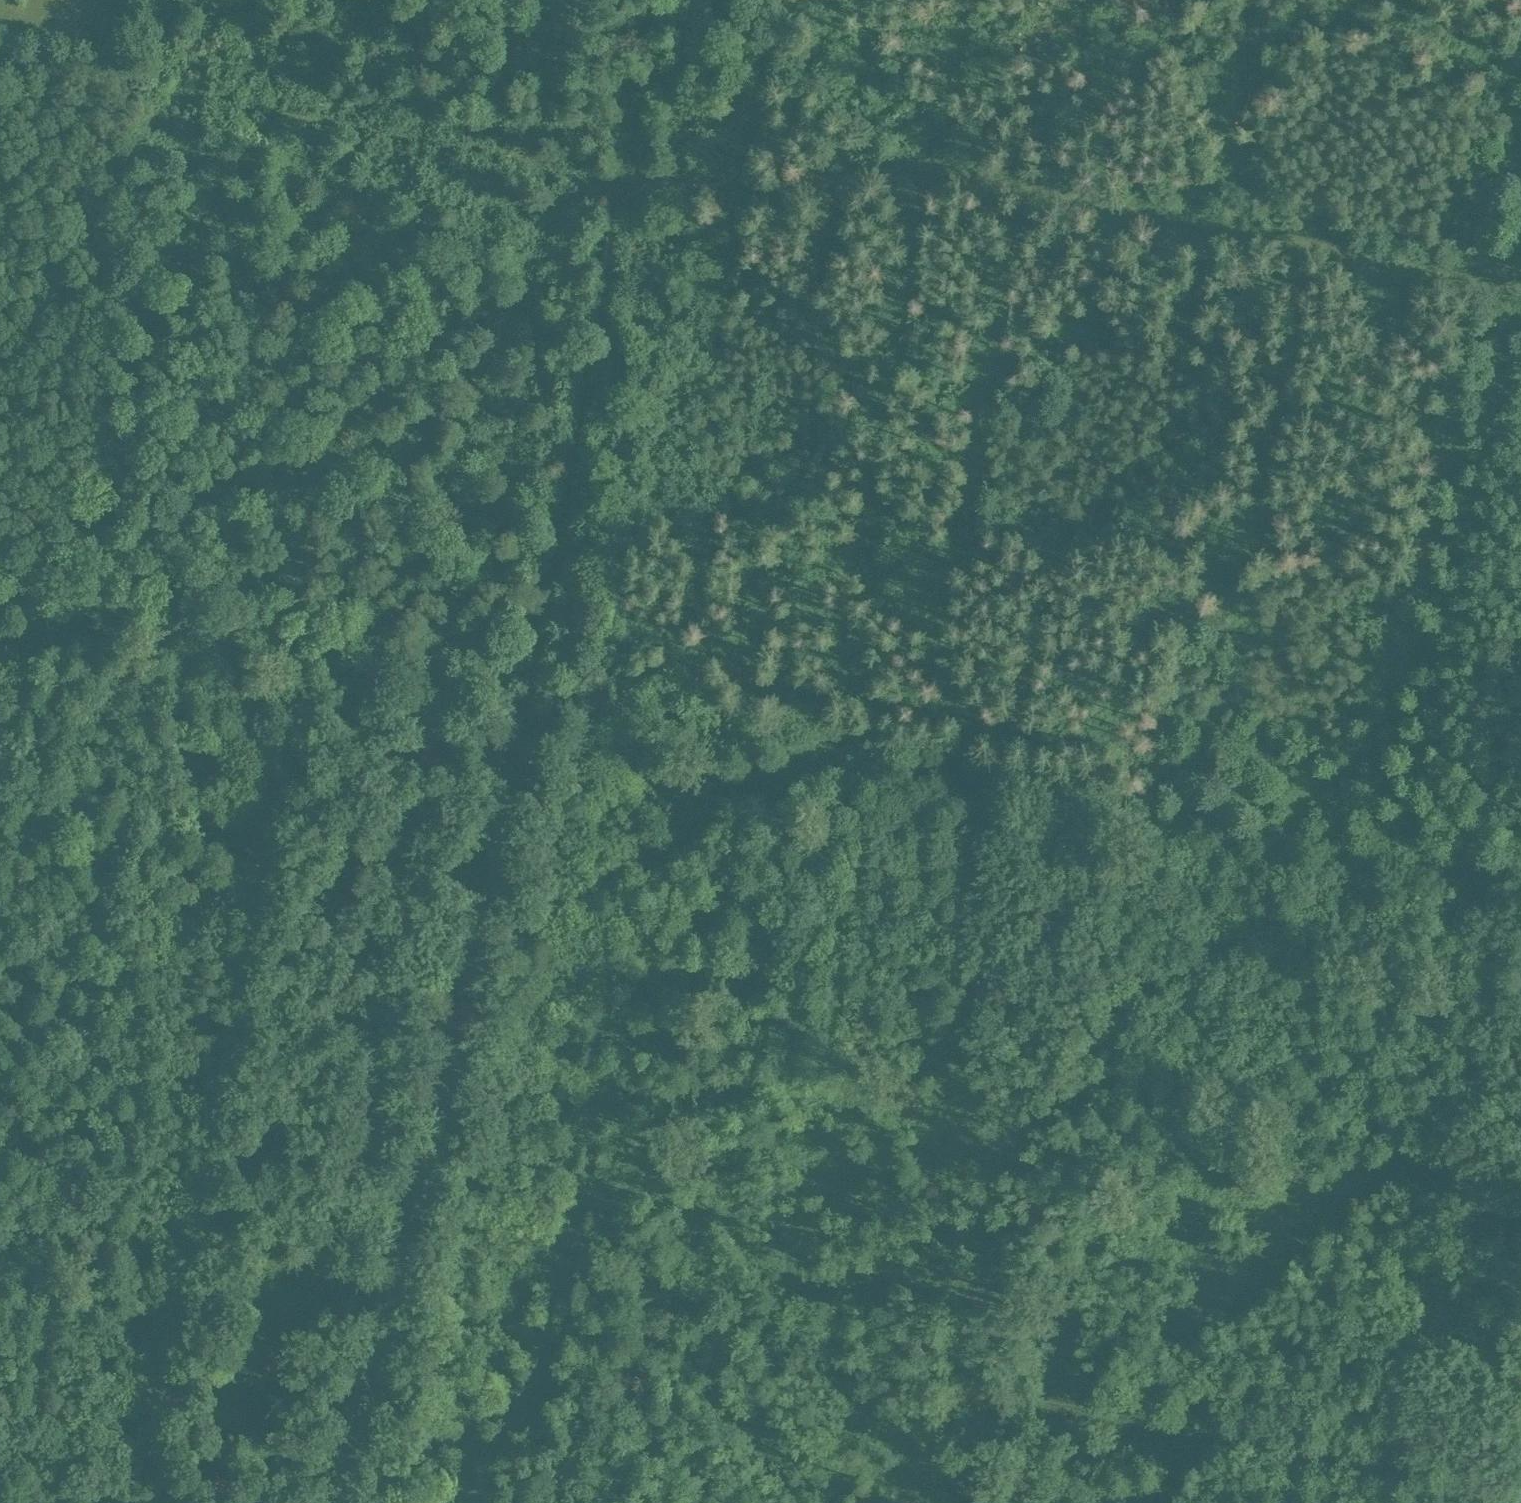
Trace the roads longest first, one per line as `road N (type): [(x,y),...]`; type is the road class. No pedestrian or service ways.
road 1 (track): [(0,1133),(352,1296),(412,1284),(480,1252),(521,1247),(799,1354),(1520,1488)]
road 2 (track): [(1520,290),(930,161),(893,160),(707,195),(668,191),(485,147),(0,59)]
road 3 (track): [(668,191),(706,0)]
road 4 (track): [(622,181),(655,0)]

